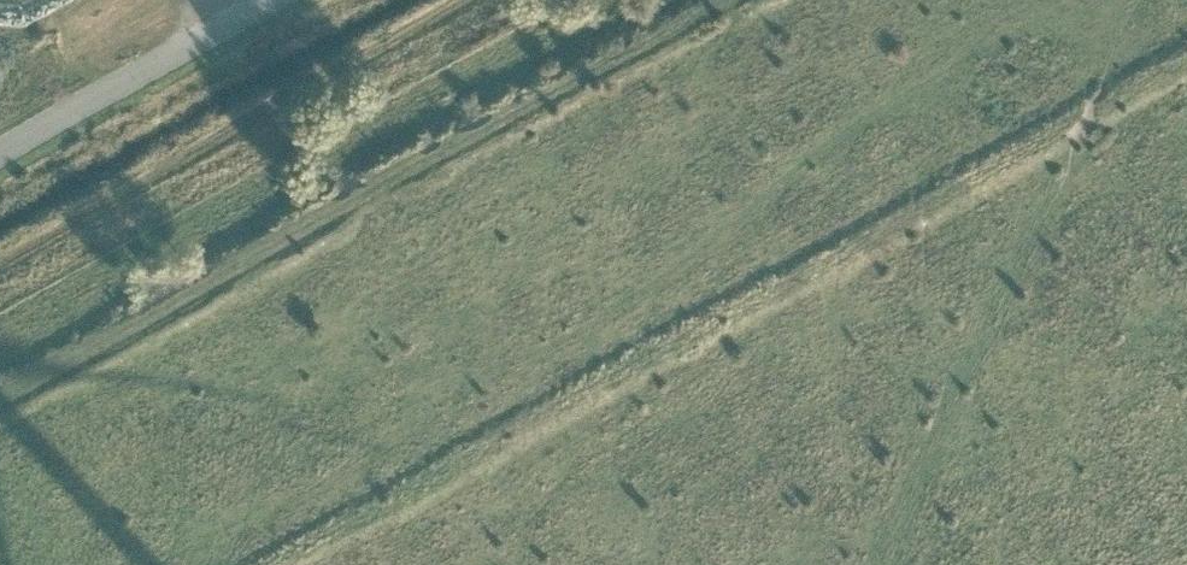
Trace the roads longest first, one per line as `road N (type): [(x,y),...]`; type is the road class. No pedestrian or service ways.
road 1 (unclassified): [(0,156),(282,0)]

